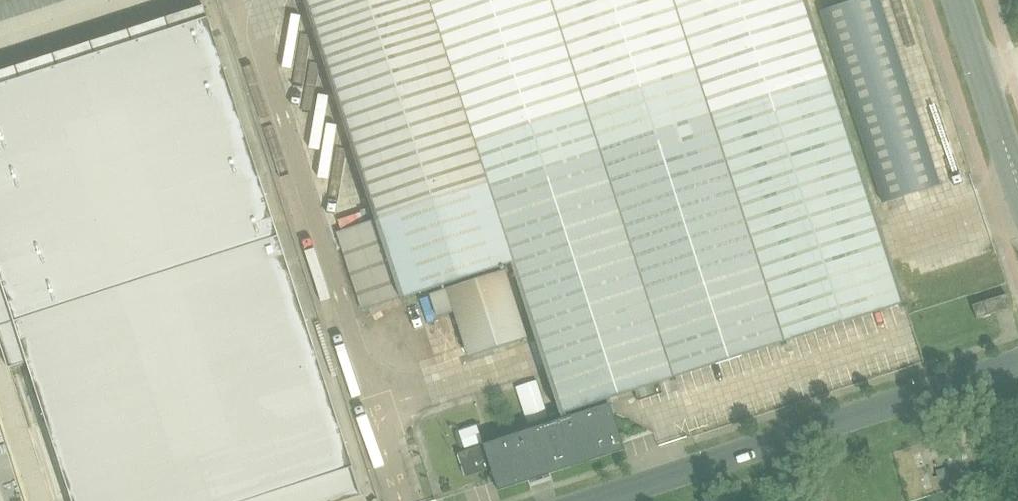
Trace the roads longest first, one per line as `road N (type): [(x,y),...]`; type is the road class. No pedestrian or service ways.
road 1 (unclassified): [(589,500),(1017,361)]
road 2 (unclassified): [(1017,189),(958,0)]

